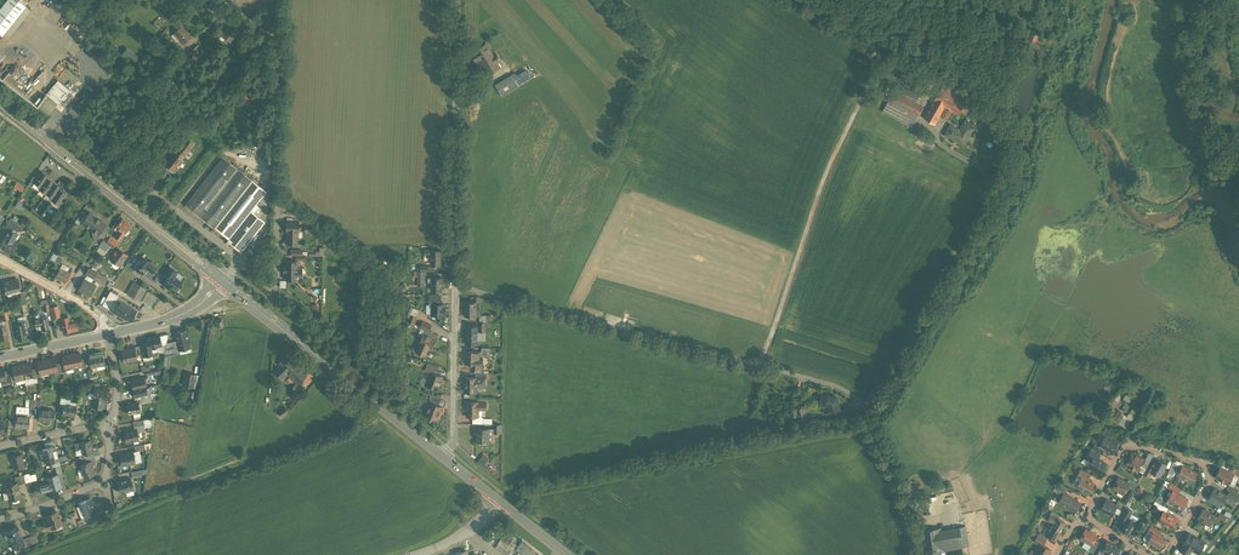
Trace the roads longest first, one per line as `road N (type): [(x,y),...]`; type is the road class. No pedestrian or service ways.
road 1 (residential): [(913,554),(896,478),(844,390),(454,285)]
road 2 (unclassified): [(223,280),(237,260),(276,285),(280,54),(273,38),(224,0)]
road 3 (residential): [(459,0),(454,285)]
road 4 (tertiary): [(0,103),(223,280)]
road 5 (tertiary): [(443,456),(223,280)]
road 6 (track): [(860,405),(895,361),(972,227)]
road 7 (residential): [(1166,554),(1208,484),(1204,465),(1146,447),(1121,453)]
road 8 (residential): [(454,285),(451,442),(443,456)]
road 9 (residential): [(107,334),(96,311),(0,258)]
road 10 (tertiary): [(223,280),(200,305),(171,320),(107,334)]
road 11 (track): [(972,227),(992,188),(937,135)]

